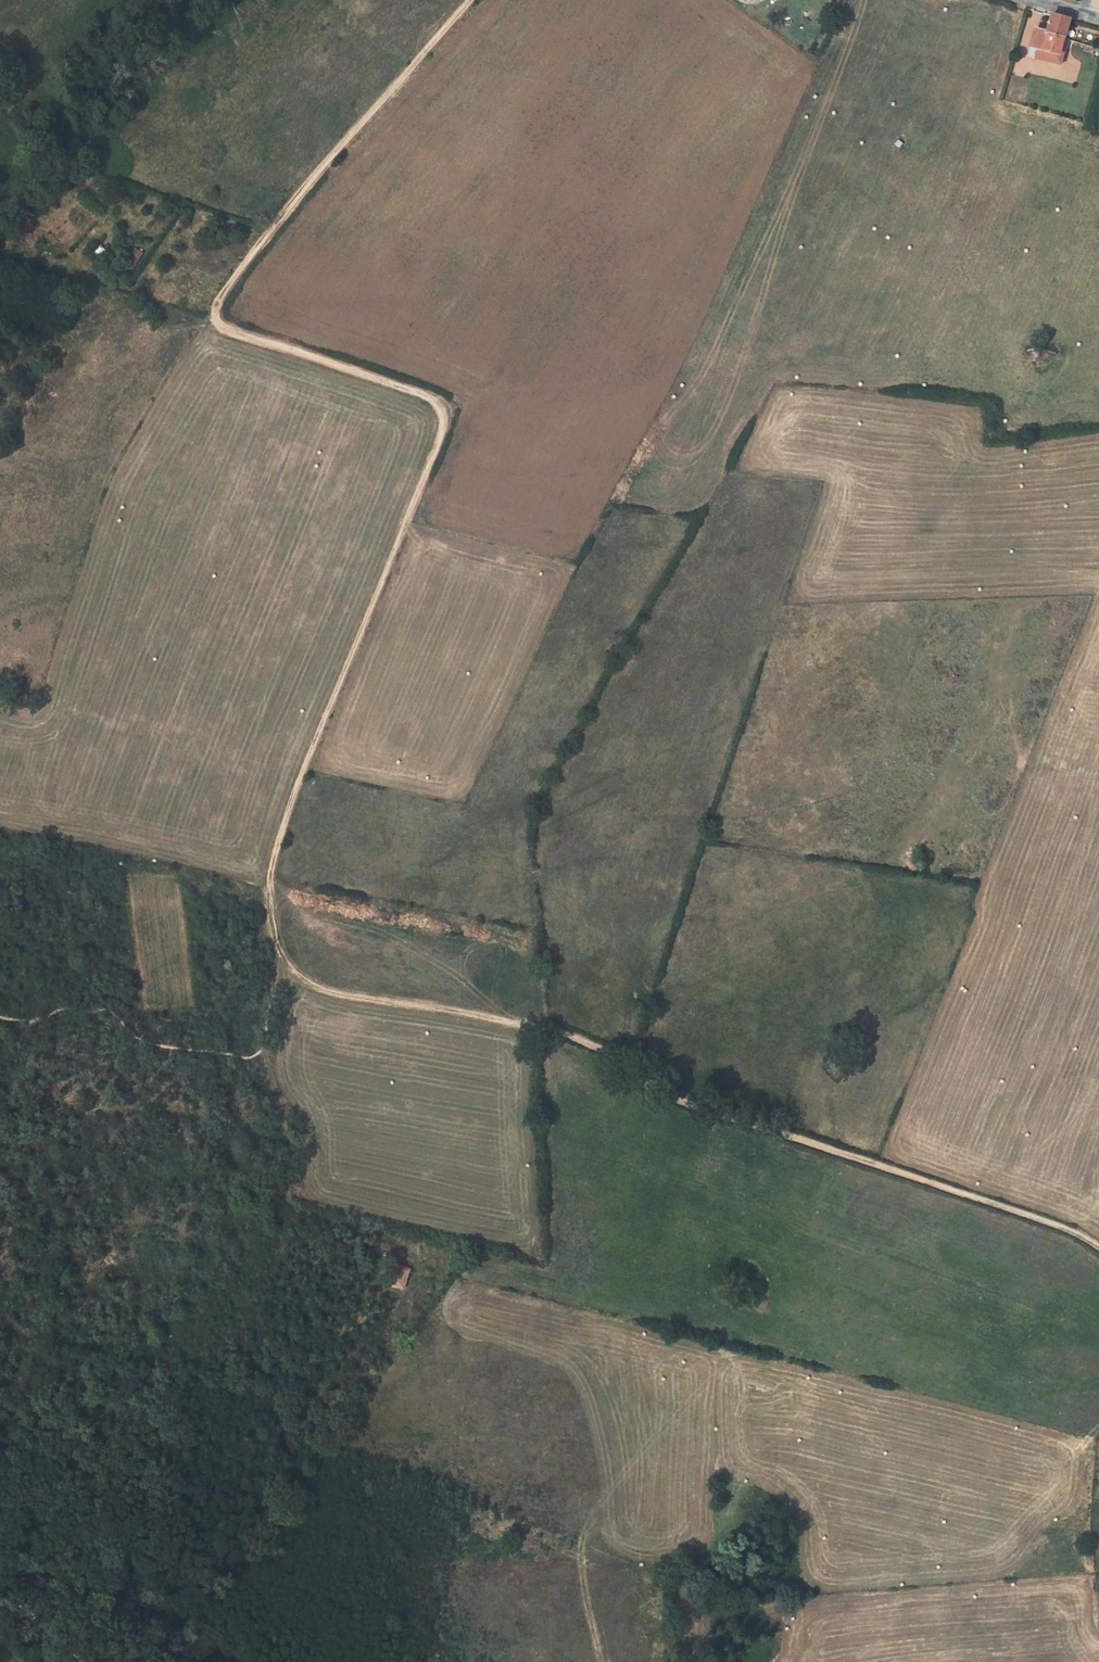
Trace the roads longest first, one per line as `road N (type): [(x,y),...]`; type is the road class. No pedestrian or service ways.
road 1 (track): [(294,973),(275,934),(270,870),(444,414),(419,393),(231,335),(216,323),(216,306),(305,185),(469,0)]
road 2 (track): [(1098,1244),(675,1094),(572,1037),(343,995),(294,973)]
road 3 (track): [(264,1047),(289,1137),(290,1201),(377,1239)]

